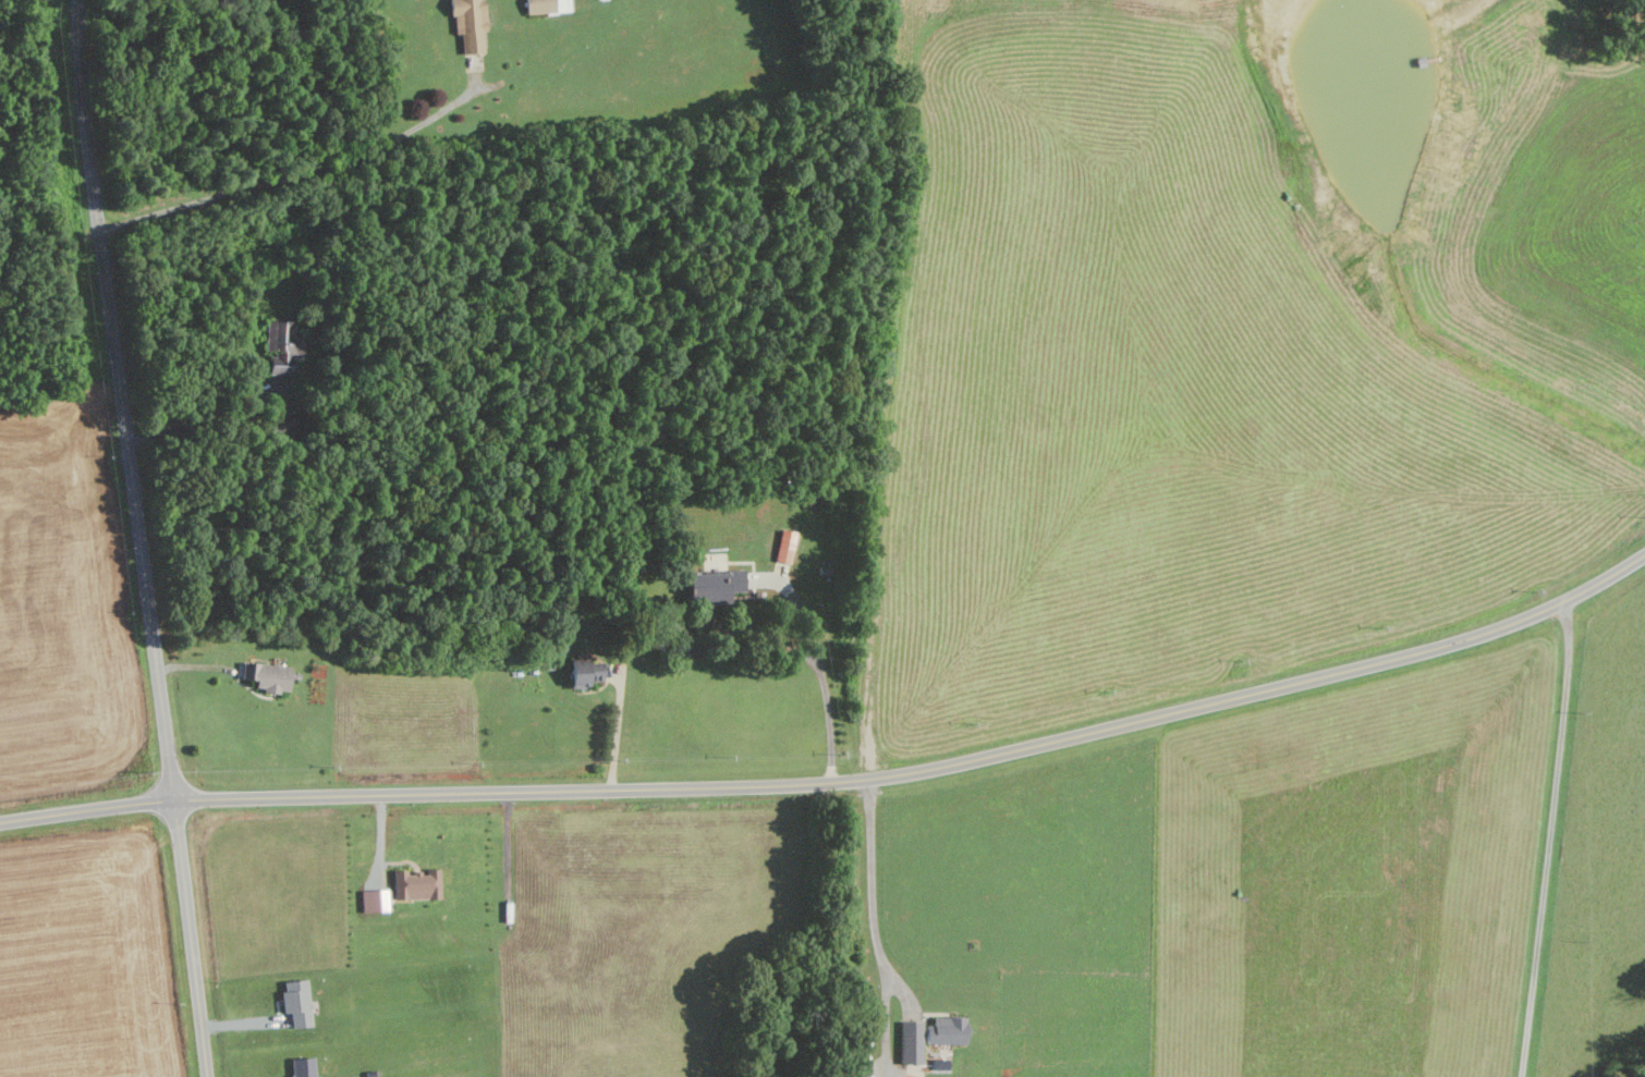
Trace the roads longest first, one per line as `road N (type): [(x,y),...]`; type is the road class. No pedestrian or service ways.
road 1 (residential): [(1644,556),(1565,603),(1465,641),(886,779),(174,800),(0,823)]
road 2 (residential): [(209,1076),(92,179),(79,0)]

